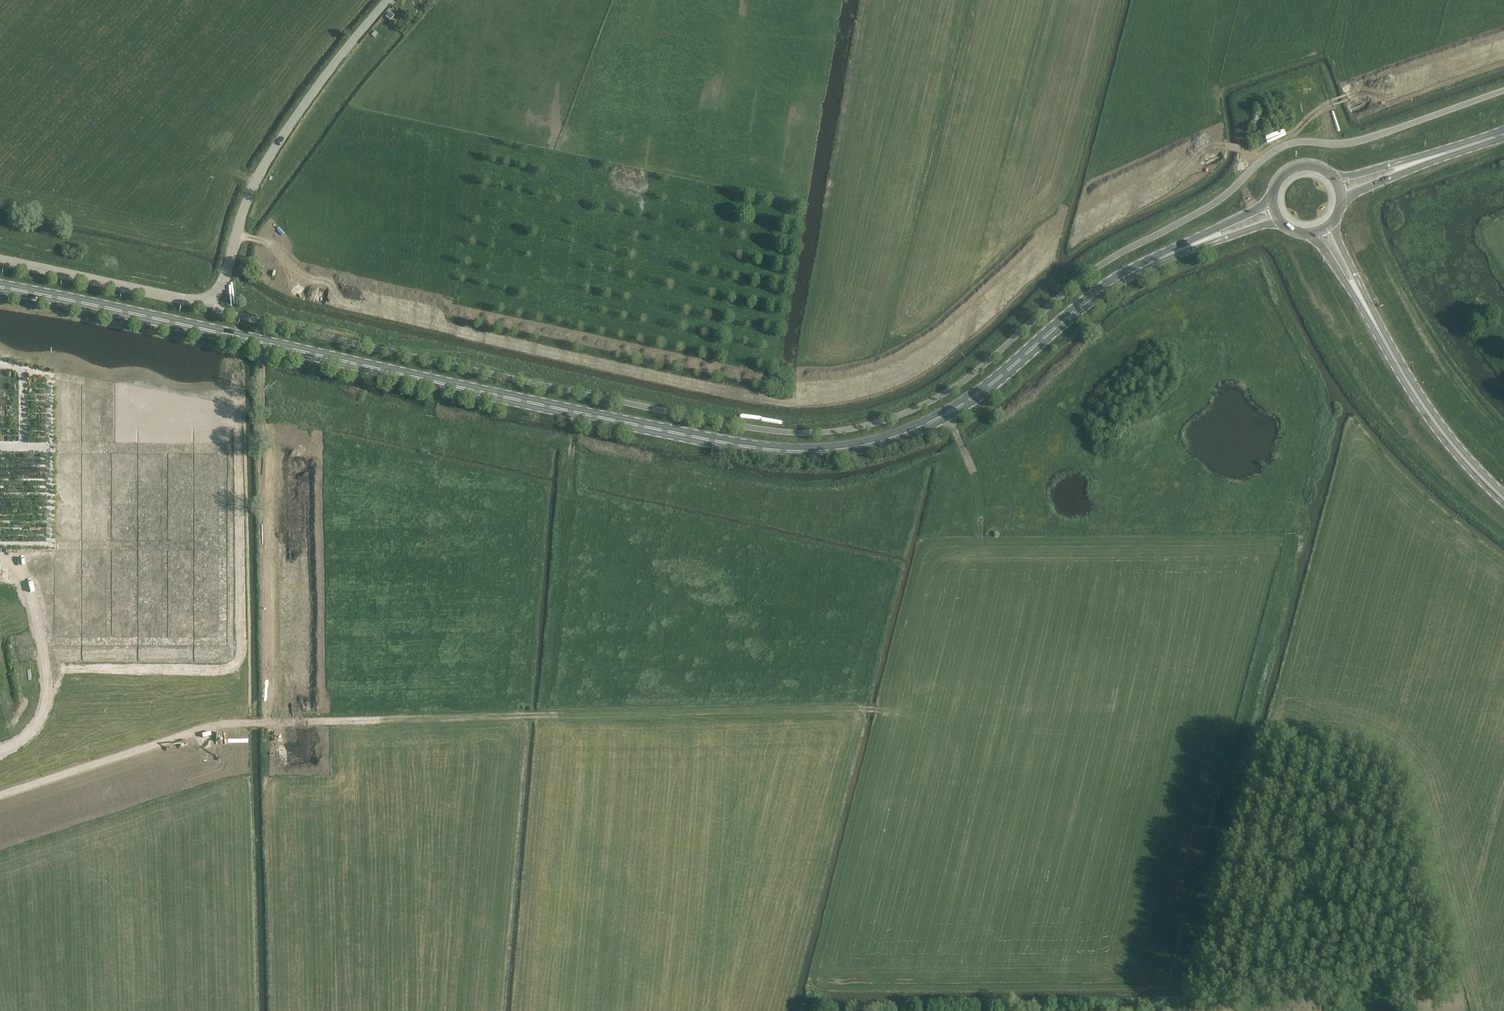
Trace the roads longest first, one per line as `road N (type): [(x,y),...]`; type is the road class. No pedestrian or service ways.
road 1 (primary): [(0,286),(642,426),(818,451),(879,442),(940,417),(1108,285),(1202,241)]
road 2 (unclassified): [(0,259),(210,304),(226,280),(258,176),(392,0)]
road 3 (track): [(0,799),(220,724),(376,724)]
road 4 (primary): [(1503,500),(1445,437),(1359,296)]

